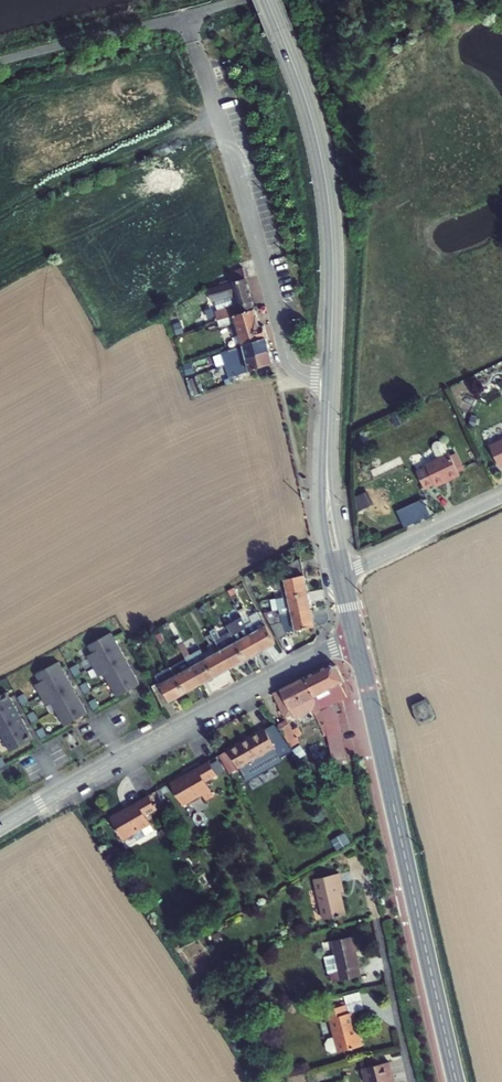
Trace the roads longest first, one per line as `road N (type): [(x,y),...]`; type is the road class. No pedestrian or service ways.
road 1 (residential): [(185,15),(289,361),(302,374),(330,381)]
road 2 (tertiary): [(348,639),(0,827)]
road 3 (primary): [(330,381),(326,179),(268,0)]
road 4 (primary): [(401,862),(361,632)]
road 5 (primary): [(348,639),(401,862)]
road 6 (primary): [(455,1081),(401,862)]
road 7 (unclassified): [(348,571),(501,498)]
road 8 (primary): [(328,423),(322,502),(334,576)]
road 9 (primary): [(348,571),(328,423)]

